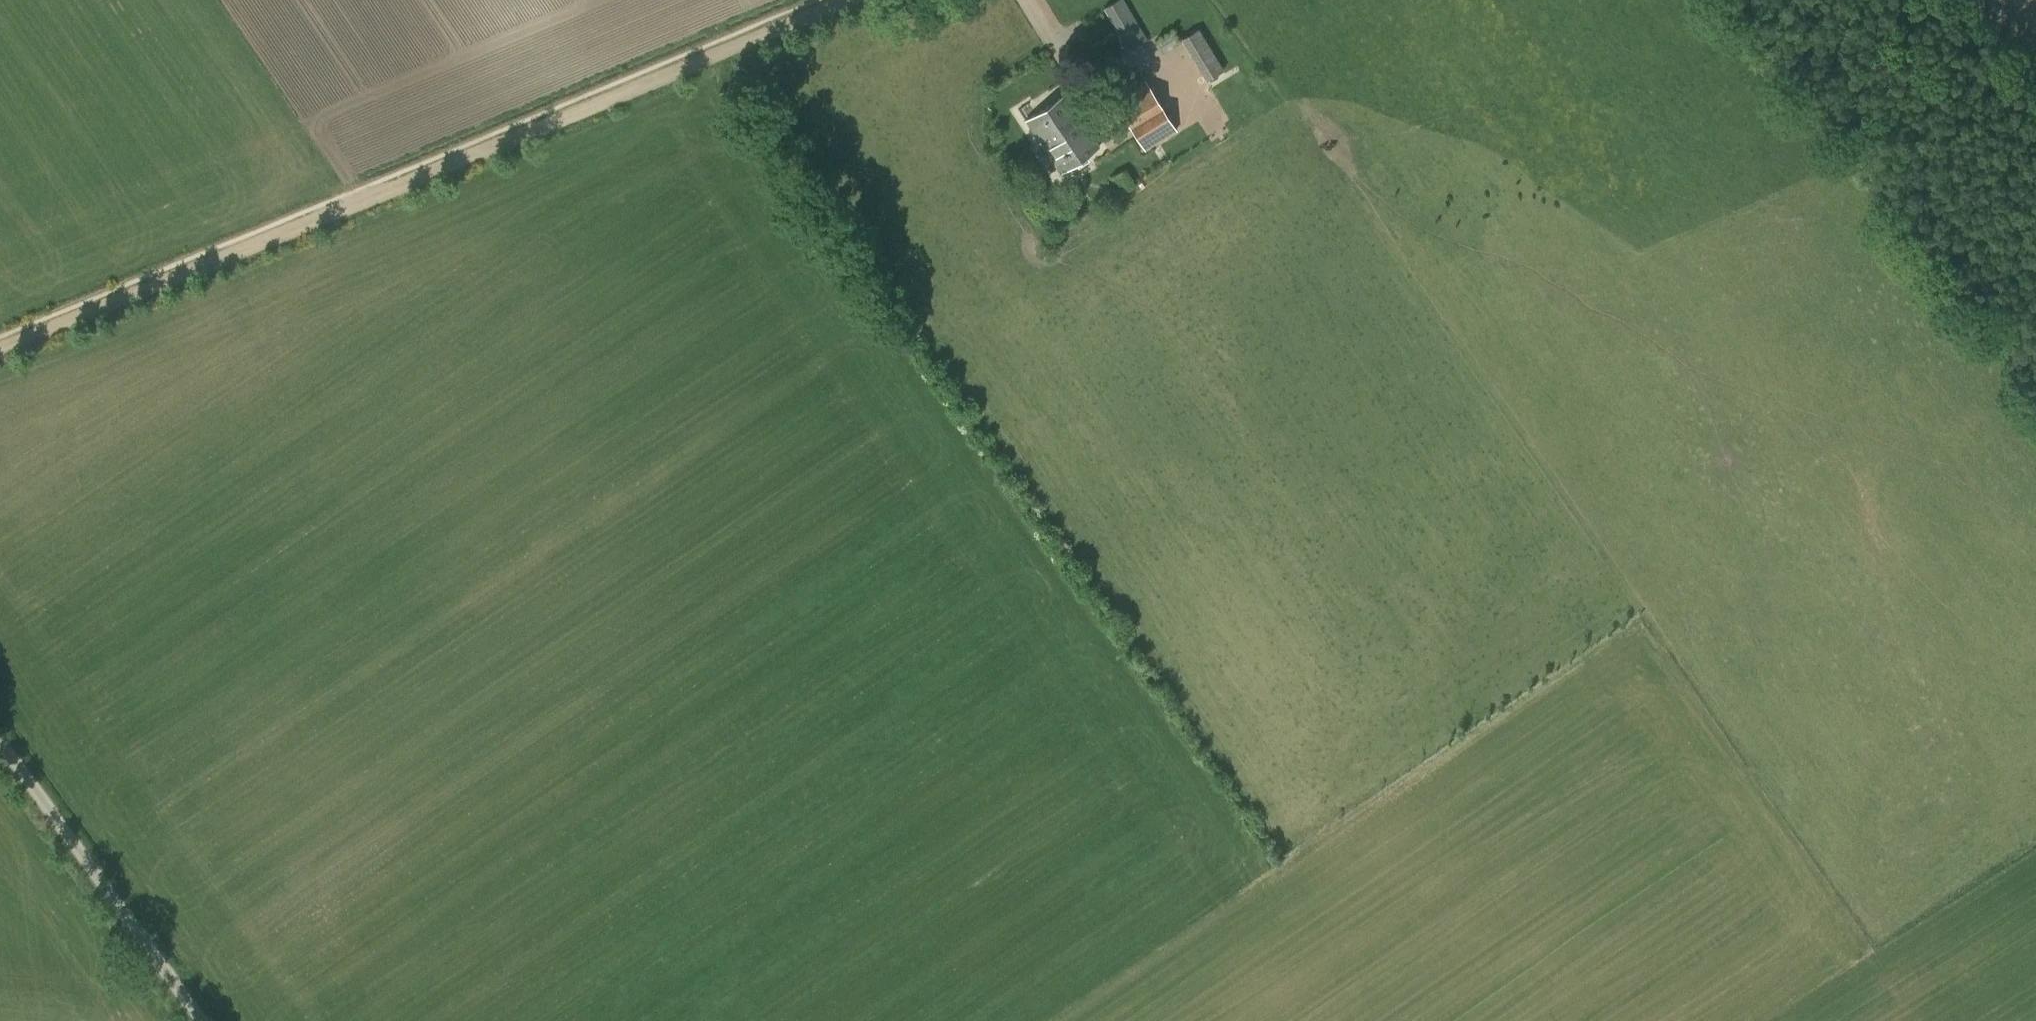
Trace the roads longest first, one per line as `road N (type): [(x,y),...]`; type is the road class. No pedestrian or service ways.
road 1 (track): [(849,0),(0,349)]
road 2 (unclassified): [(200,1020),(0,743)]

